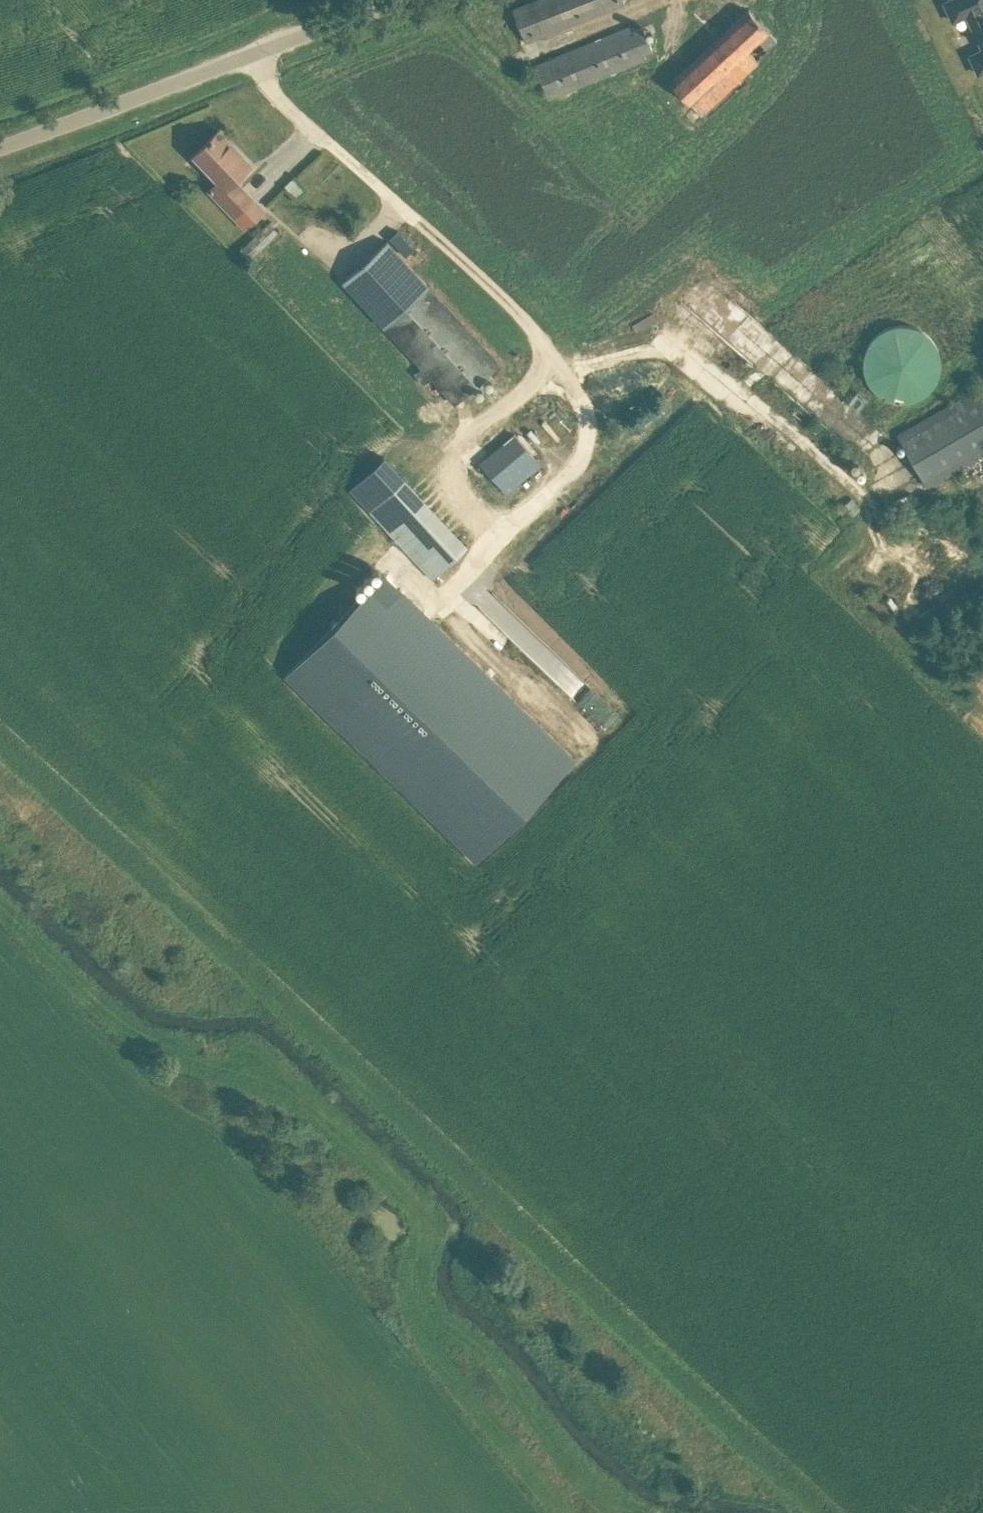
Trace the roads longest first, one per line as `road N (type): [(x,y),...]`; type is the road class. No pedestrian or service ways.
road 1 (unclassified): [(0,145),(395,0)]

